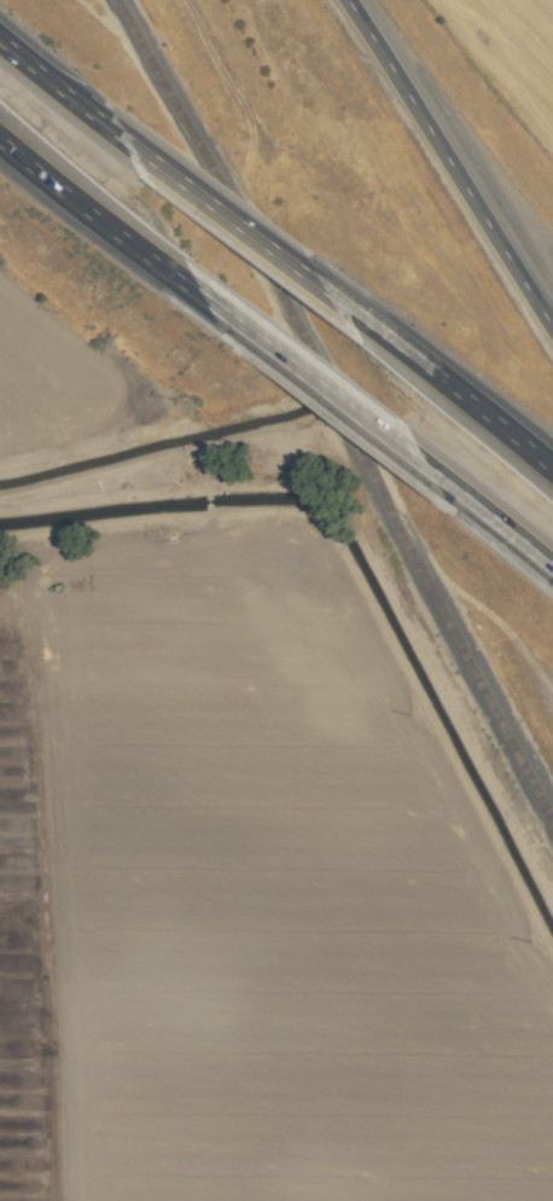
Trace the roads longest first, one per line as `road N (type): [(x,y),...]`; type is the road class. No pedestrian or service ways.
road 1 (motorway): [(552,262),(355,0)]
road 2 (motorway): [(0,151),(234,327)]
road 3 (motorway): [(344,300),(126,132)]
road 4 (motorway): [(552,461),(344,300)]
road 5 (motorway): [(234,327),(425,476)]
road 6 (motorway): [(425,476),(552,575)]
road 7 (motorway): [(126,132),(0,38)]

